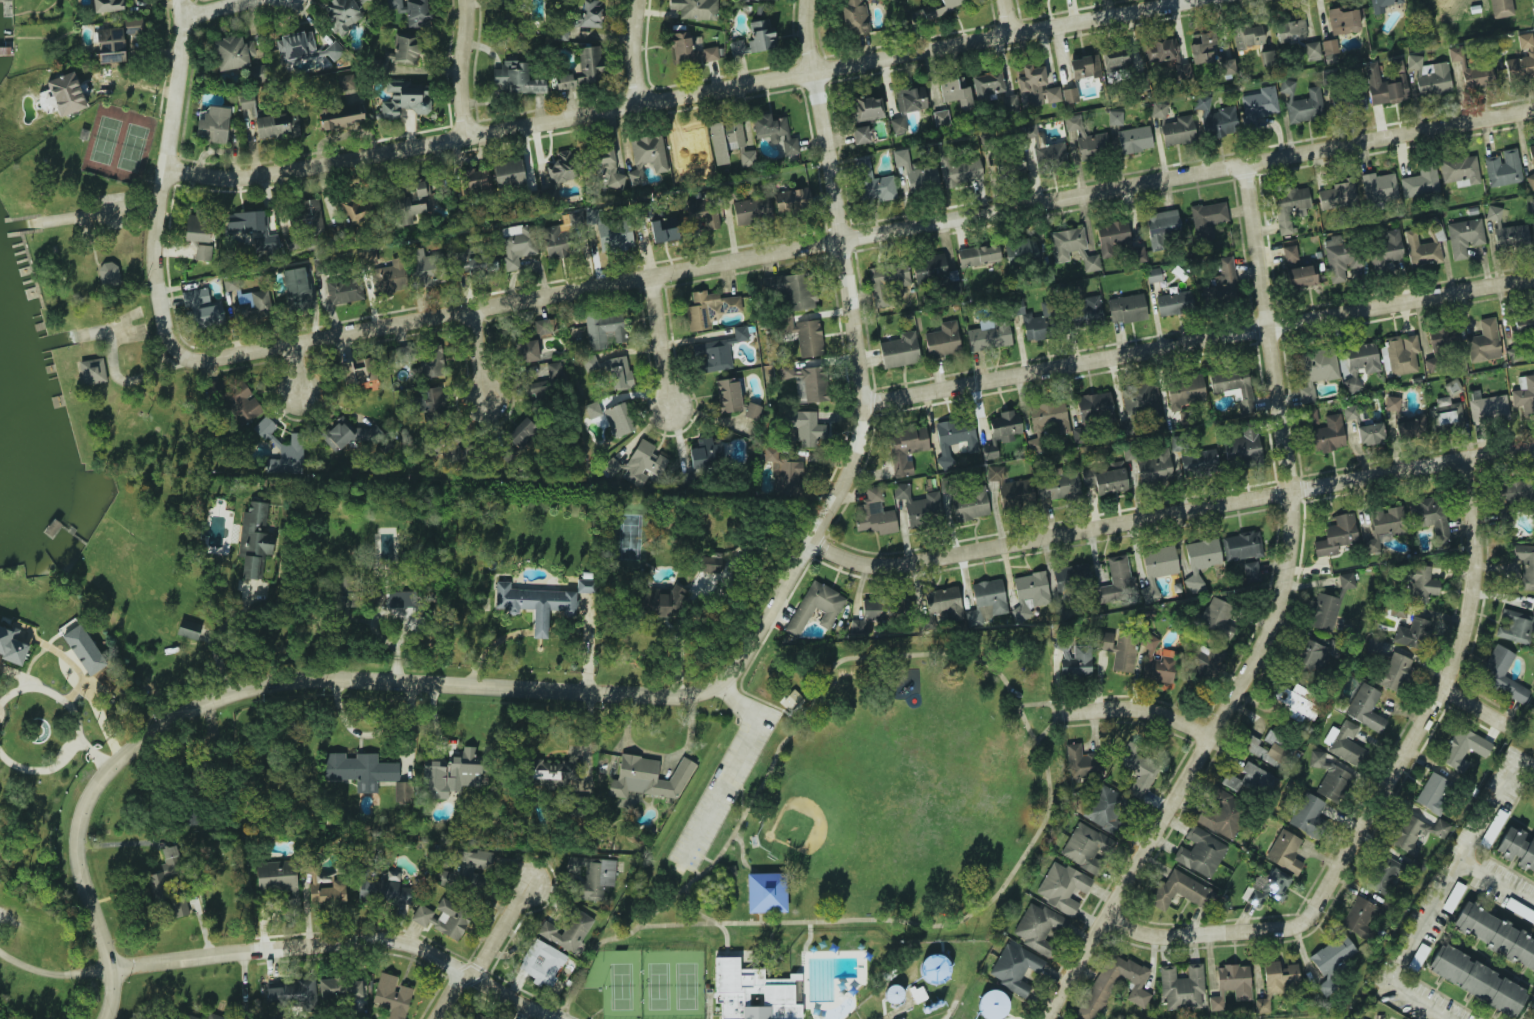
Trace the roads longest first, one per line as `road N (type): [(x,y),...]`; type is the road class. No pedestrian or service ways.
road 1 (residential): [(183,358),(215,359),(1533,110)]
road 2 (residential): [(165,172),(251,178),(458,131),(1155,0)]
road 3 (residential): [(101,1018),(110,968),(73,827),(101,773),(168,719),(209,697),(297,674),(716,690),(743,661)]
road 4 (residential): [(1041,1018),(1113,920),(1277,620),(1289,557),(1233,171)]
road 5 (residential): [(804,546),(899,566),(1533,450)]
road 6 (residential): [(743,661),(846,460),(857,402),(801,69),(797,0)]
road 7 (residential): [(857,402),(1533,280)]
road 8 (residential): [(0,956),(31,971),(74,976),(375,933),(471,962),(575,1018)]
road 9 (residential): [(1232,932),(1315,924),(1447,688),(1474,622),(1477,561),(1465,461)]
road 10 (residential): [(183,358),(165,338),(155,254),(176,94),(175,0)]
road 11 (residential): [(437,1018),(545,855)]
road 12 (residential): [(1057,712),(1150,710),(1222,732)]
road 13 (residential): [(644,275),(664,441)]
road 14 (residential): [(458,131),(456,0)]
road 15 (residential): [(1113,920),(1162,940),(1232,932)]

